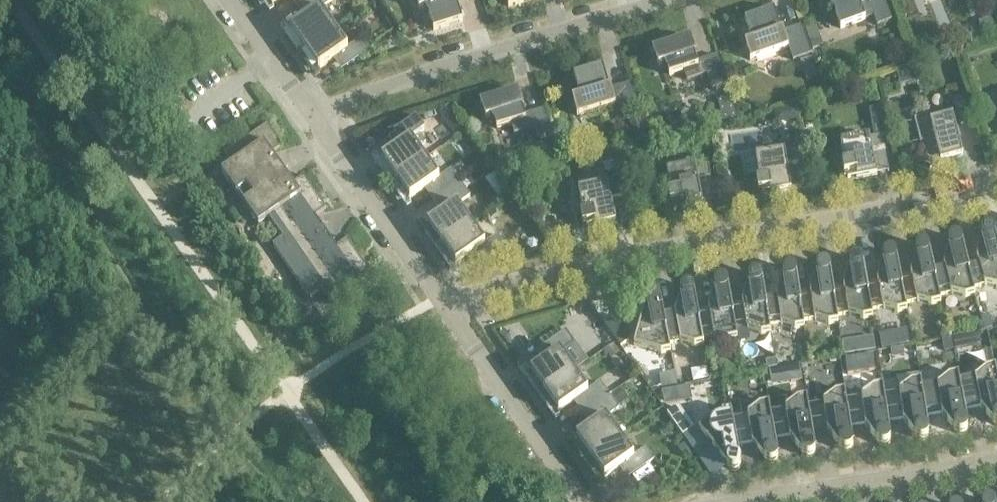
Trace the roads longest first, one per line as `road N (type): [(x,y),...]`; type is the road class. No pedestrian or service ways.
road 1 (residential): [(448,304),(996,187)]
road 2 (residential): [(321,118),(652,0)]
road 3 (residential): [(729,501),(996,466)]
road 4 (residential): [(592,501),(448,304)]
road 5 (residential): [(448,304),(321,118)]
road 6 (residential): [(321,118),(237,0)]

